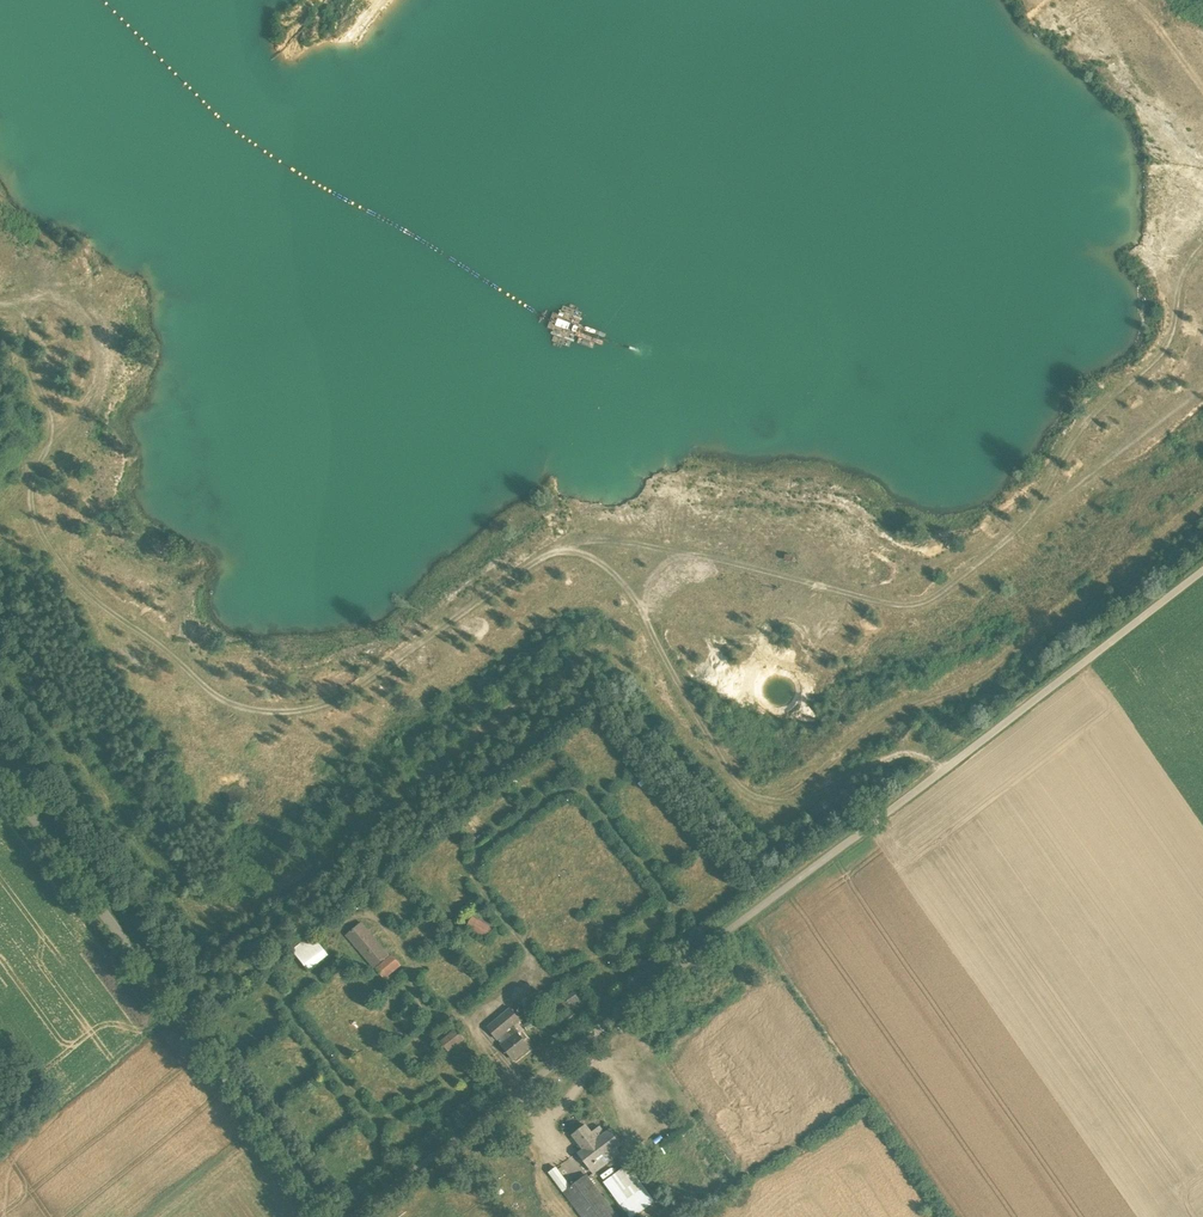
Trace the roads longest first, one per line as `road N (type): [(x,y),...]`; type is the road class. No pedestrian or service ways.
road 1 (track): [(1202,510),(977,685),(886,715),(781,793),(757,797),(727,787),(625,666),(591,662),(242,920),(222,924),(185,911),(165,890),(0,656)]
road 2 (track): [(0,307),(51,300),(68,306),(87,318),(107,359),(94,408),(35,473),(31,515),(41,540),(81,592),(249,717),(320,712),(530,569),(576,554),(639,592),(736,791),(754,804),(817,800),(901,755),(924,757),(941,770)]
road 3 (unclassified): [(354,1216),(1202,569)]
road 4 (track): [(1202,390),(933,594),(905,605),(679,548),(583,544),(556,556)]
road 5 (unclassified): [(329,1216),(0,770)]
road 6 (track): [(249,717),(296,737),(344,737),(609,570)]
road 7 (track): [(1038,515),(1093,413),(1158,359),(1184,280),(1202,256)]

